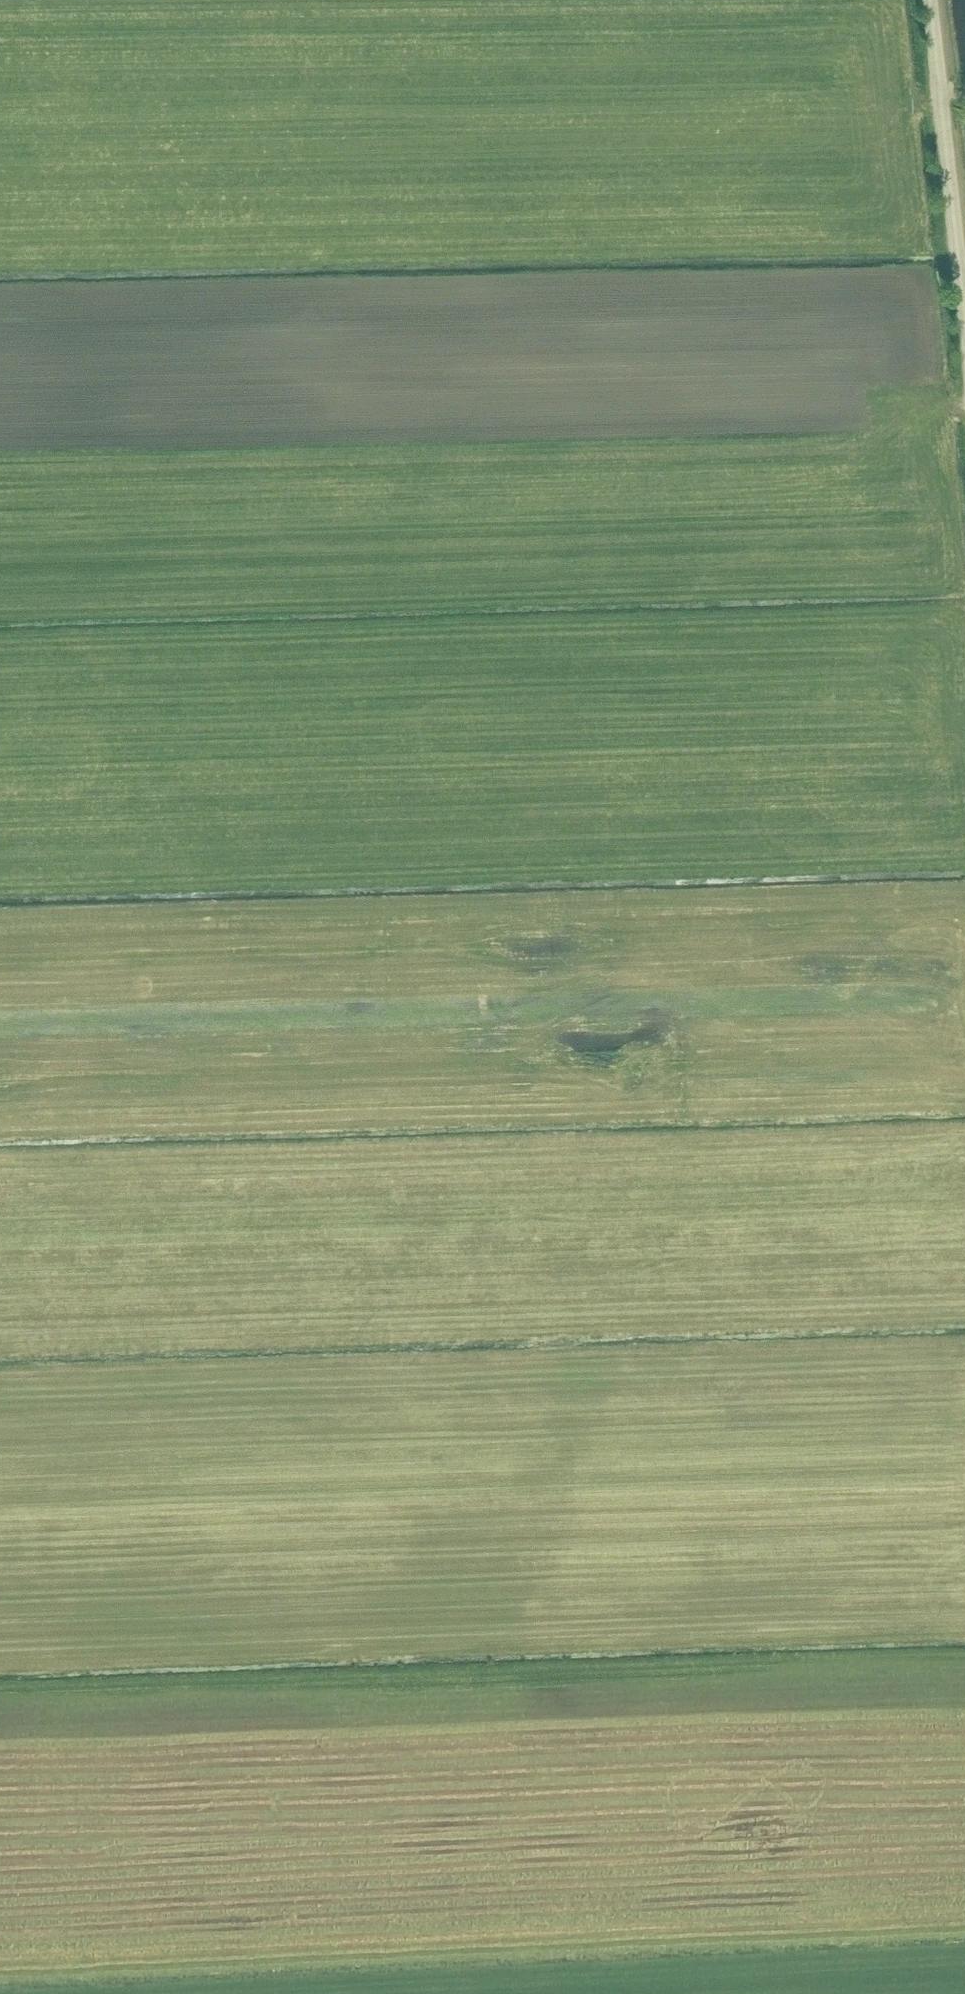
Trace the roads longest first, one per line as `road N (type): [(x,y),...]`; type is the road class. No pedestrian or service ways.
road 1 (unclassified): [(964,311),(929,0)]

